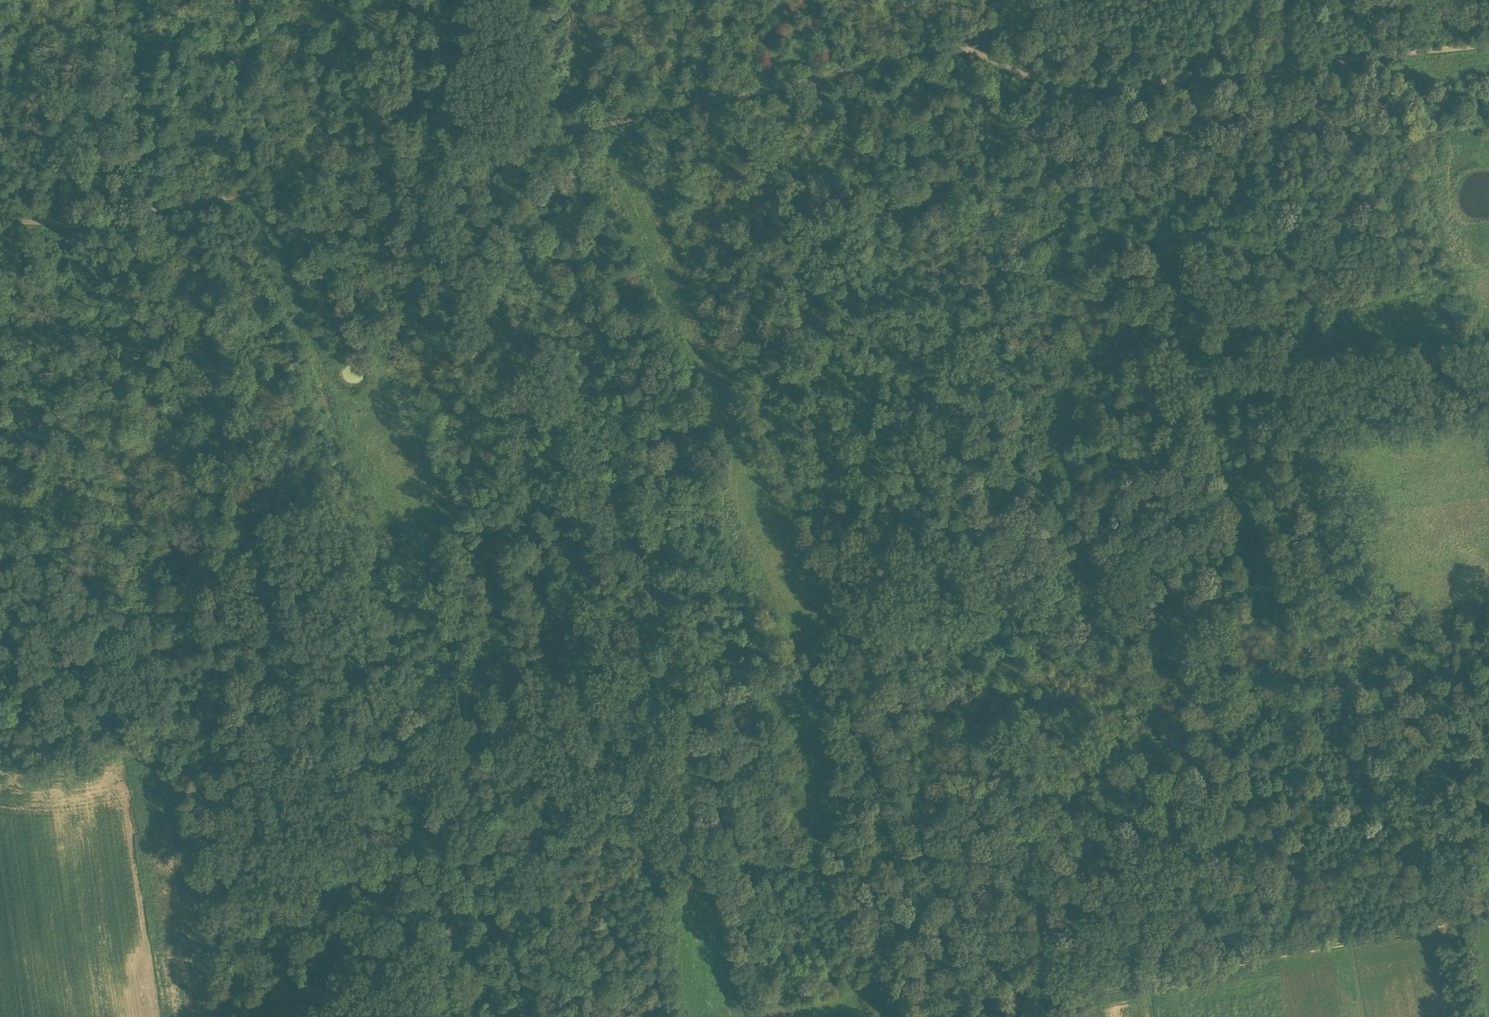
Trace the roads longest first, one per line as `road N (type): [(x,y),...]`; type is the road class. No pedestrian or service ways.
road 1 (unclassified): [(0,217),(60,222),(161,208),(703,104),(932,49),(956,47),(1038,80),(1103,86),(1488,43)]
road 2 (track): [(1488,915),(985,1008)]

